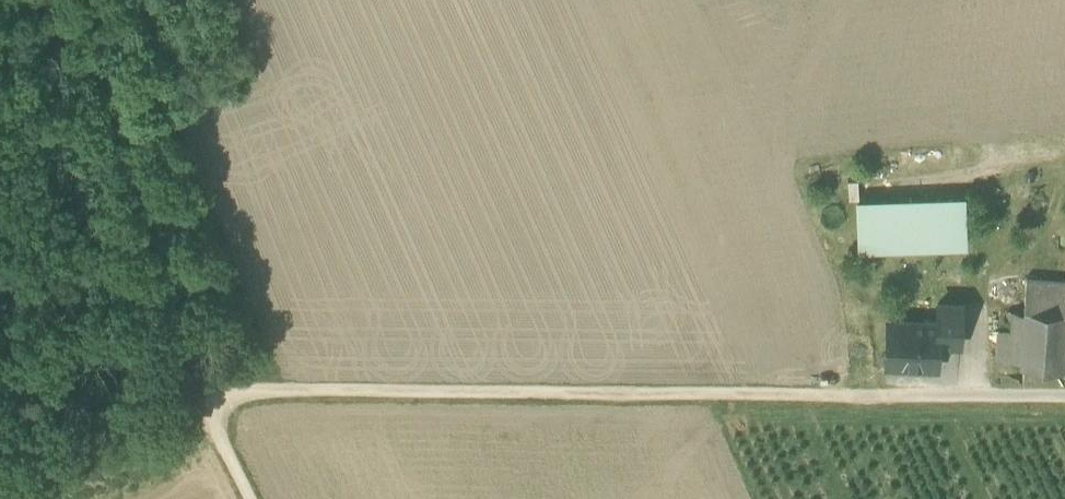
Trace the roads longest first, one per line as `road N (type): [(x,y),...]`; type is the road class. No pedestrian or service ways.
road 1 (track): [(891,396),(200,395)]
road 2 (track): [(200,395),(0,470)]
road 3 (unclassified): [(1064,396),(891,396)]

